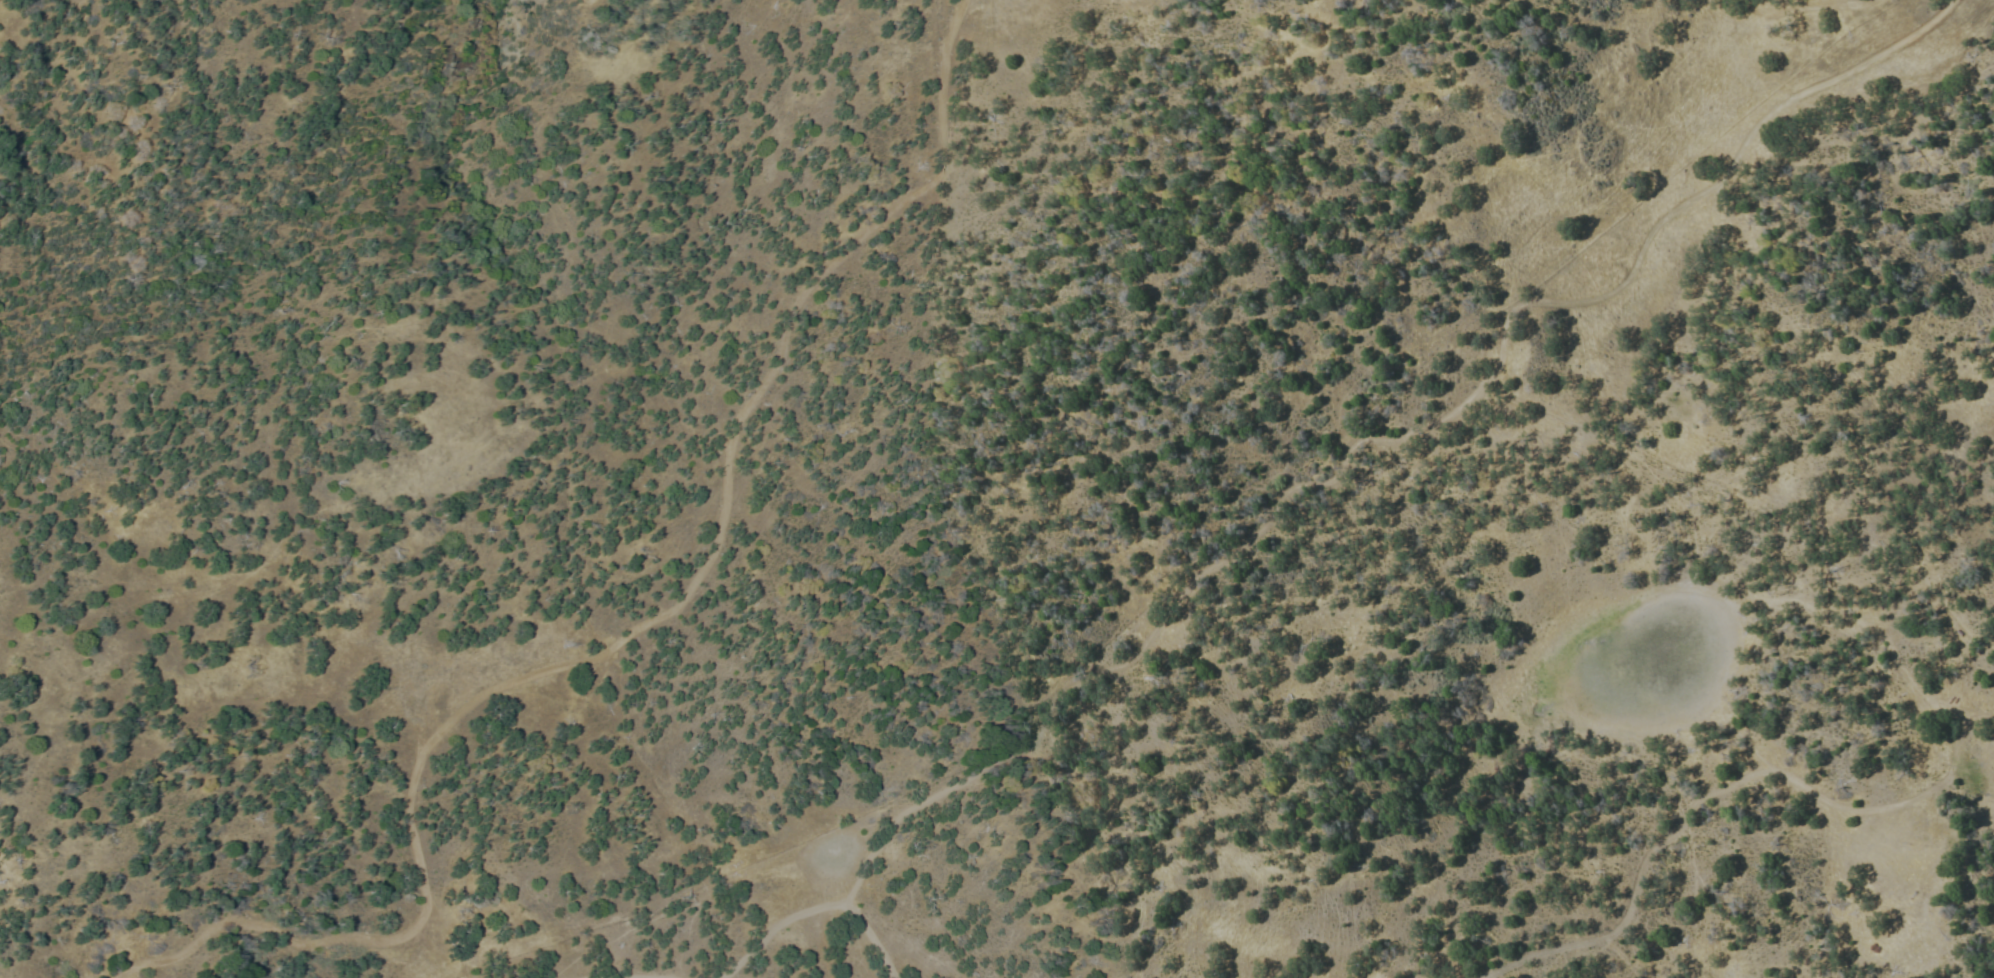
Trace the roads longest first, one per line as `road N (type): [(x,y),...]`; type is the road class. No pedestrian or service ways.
road 1 (track): [(963,0),(938,77),(939,178),(903,200),(802,297),(757,394),(735,419),(722,532),(676,612),(641,627),(604,661),(493,690),(433,738),(406,816),(422,872),(419,927),(395,942),(293,945),(231,922),(209,924),(188,951),(118,977)]
road 2 (track): [(1773,110),(1725,179),(1652,227),(1626,282),(1604,297),(1515,309),(1499,366),(1459,408),(1393,441),(1354,443),(1324,484),(1282,492),(1267,524),(1200,573),(1133,657),(1052,700),(1024,750),(899,816),(849,901)]
road 3 (track): [(1480,977),(1618,930),(1645,856),(1673,837),(1692,805),(1744,778),(1768,771),(1827,803),(1875,812),(1955,772)]
road 4 (track): [(1953,0),(1884,51),(1773,110)]
road 5 (track): [(723,977),(789,919),(849,901)]
road 6 (track): [(1748,0),(1770,15),(1870,0)]

